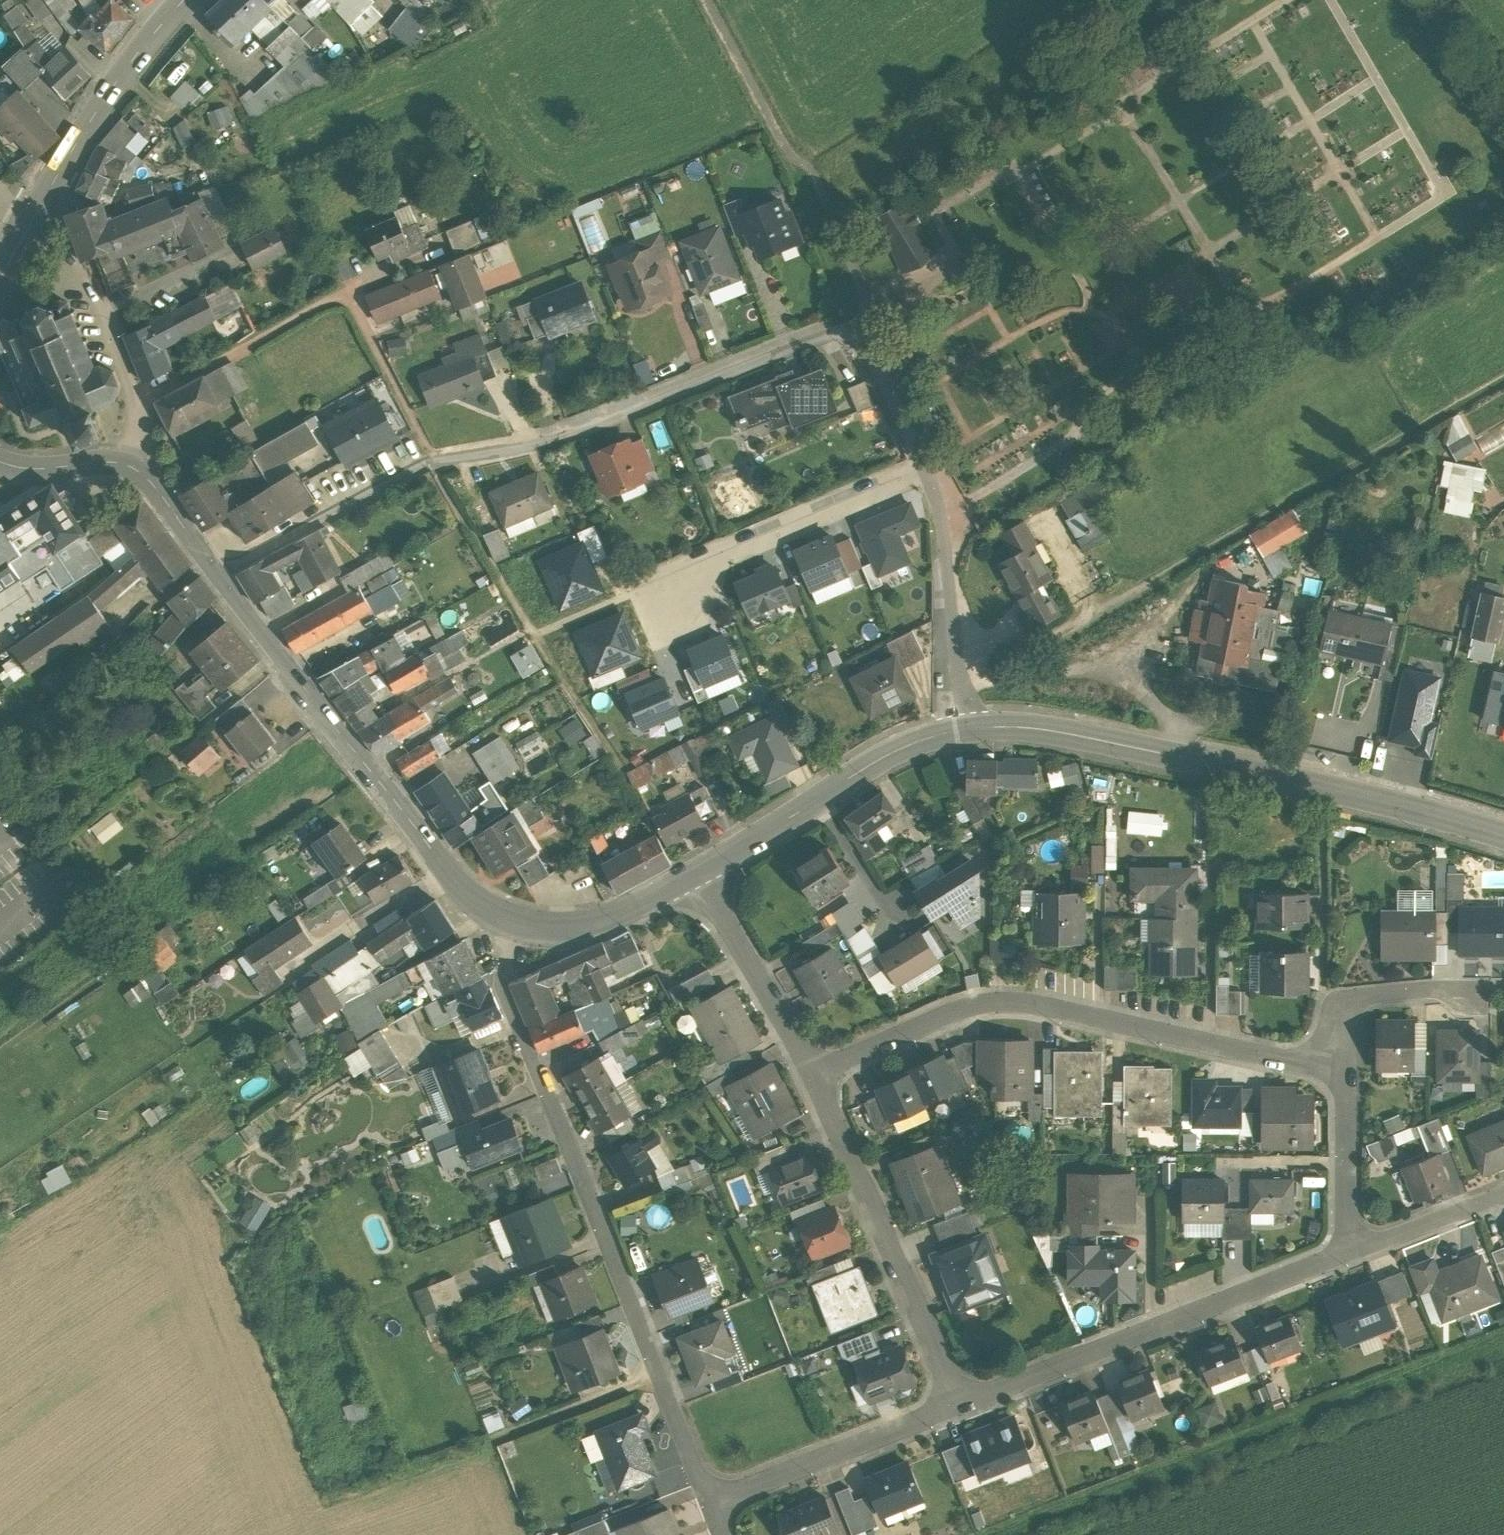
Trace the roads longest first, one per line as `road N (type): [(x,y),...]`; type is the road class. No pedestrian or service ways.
road 1 (residential): [(216,574),(434,460),(543,446),(863,320)]
road 2 (residential): [(515,924),(500,980),(714,1507)]
road 3 (secondary): [(1503,836),(1112,742),(1028,727),(951,730)]
road 4 (residential): [(812,1077),(938,1018),(1001,1002),(1343,1075)]
road 5 (track): [(1503,1334),(988,1534)]
road 6 (secondary): [(515,924),(476,904),(445,869),(216,574)]
road 7 (residential): [(958,1414),(1351,1250)]
road 8 (residential): [(812,1077),(958,1414)]
road 9 (residential): [(863,320),(869,303),(817,181),(787,149),(706,0)]
road 10 (secondary): [(0,279),(74,145),(183,0)]
road 11 (secondary): [(951,730),(882,755),(699,871)]
road 12 (residential): [(929,472),(719,559),(673,594)]
road 13 (residential): [(714,1507),(958,1414)]
road 14 (residential): [(929,472),(944,515),(951,730)]
road 15 (track): [(269,1534),(487,1444)]
road 16 (residential): [(699,871),(812,1077)]
road 17 (residential): [(129,465),(134,400),(83,283),(66,264)]
road 18 (secondary): [(699,871),(598,922),(548,931),(515,924)]
road 19 (residential): [(1343,1075),(1343,1020),(1364,998),(1428,991),(1474,1000)]
road 20 (track): [(661,1373),(487,1444)]
road 21 (residential): [(1343,1075),(1343,1227),(1351,1250)]
road 22 (residential): [(863,320),(929,472)]
road 23 (residential): [(1351,1250),(1503,1196)]
road 24 (secondary): [(216,574),(147,477),(129,465)]
road 25 (secondary): [(129,465),(43,469),(0,462)]

